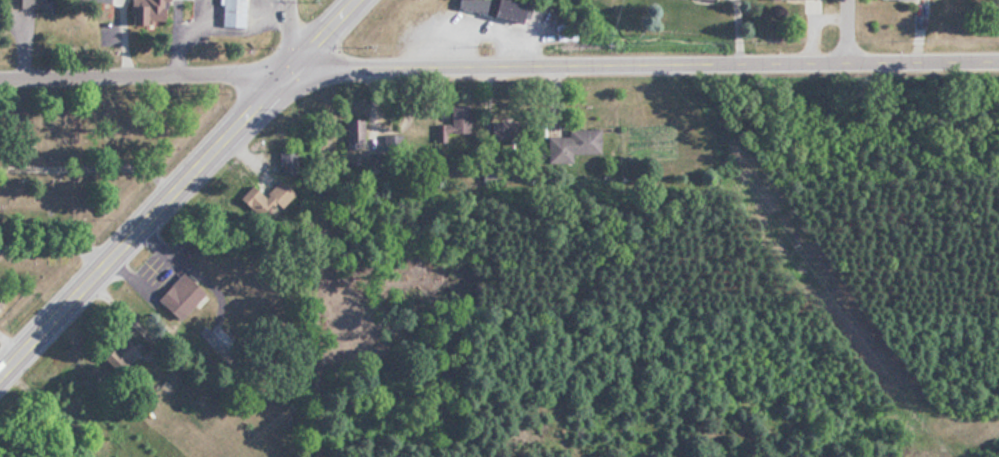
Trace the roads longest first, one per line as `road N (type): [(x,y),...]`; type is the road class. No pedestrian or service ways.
road 1 (tertiary): [(0,79),(998,65)]
road 2 (primary): [(0,378),(359,0)]

